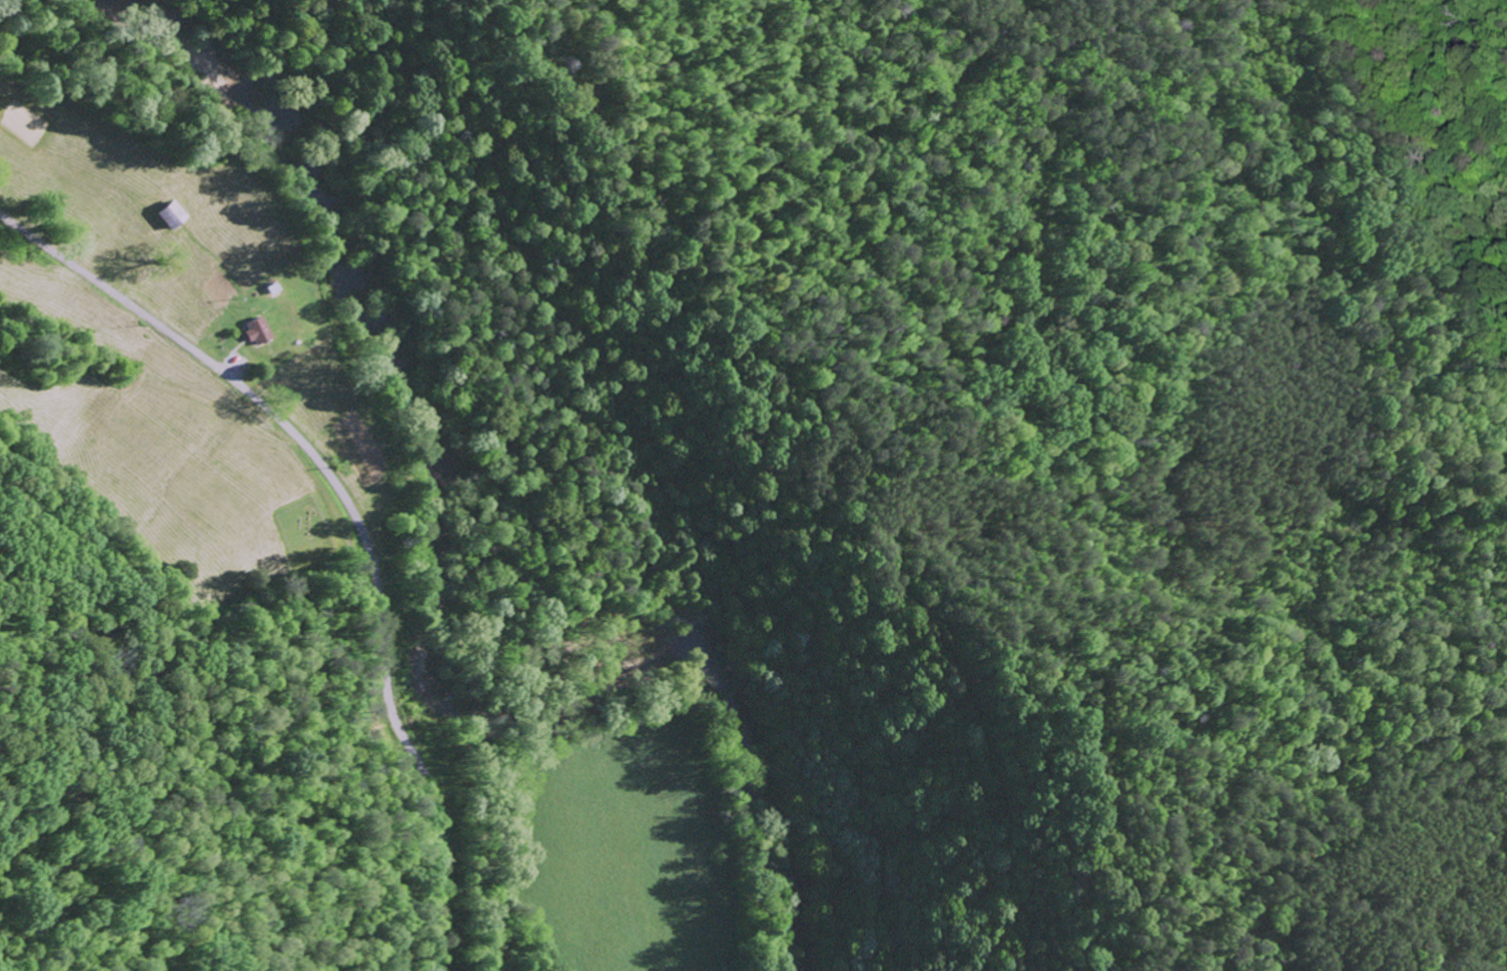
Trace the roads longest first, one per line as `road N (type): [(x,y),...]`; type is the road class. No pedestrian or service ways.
road 1 (residential): [(442,970),(432,799),(392,700),(371,563),(345,500),(268,407),(0,210)]

